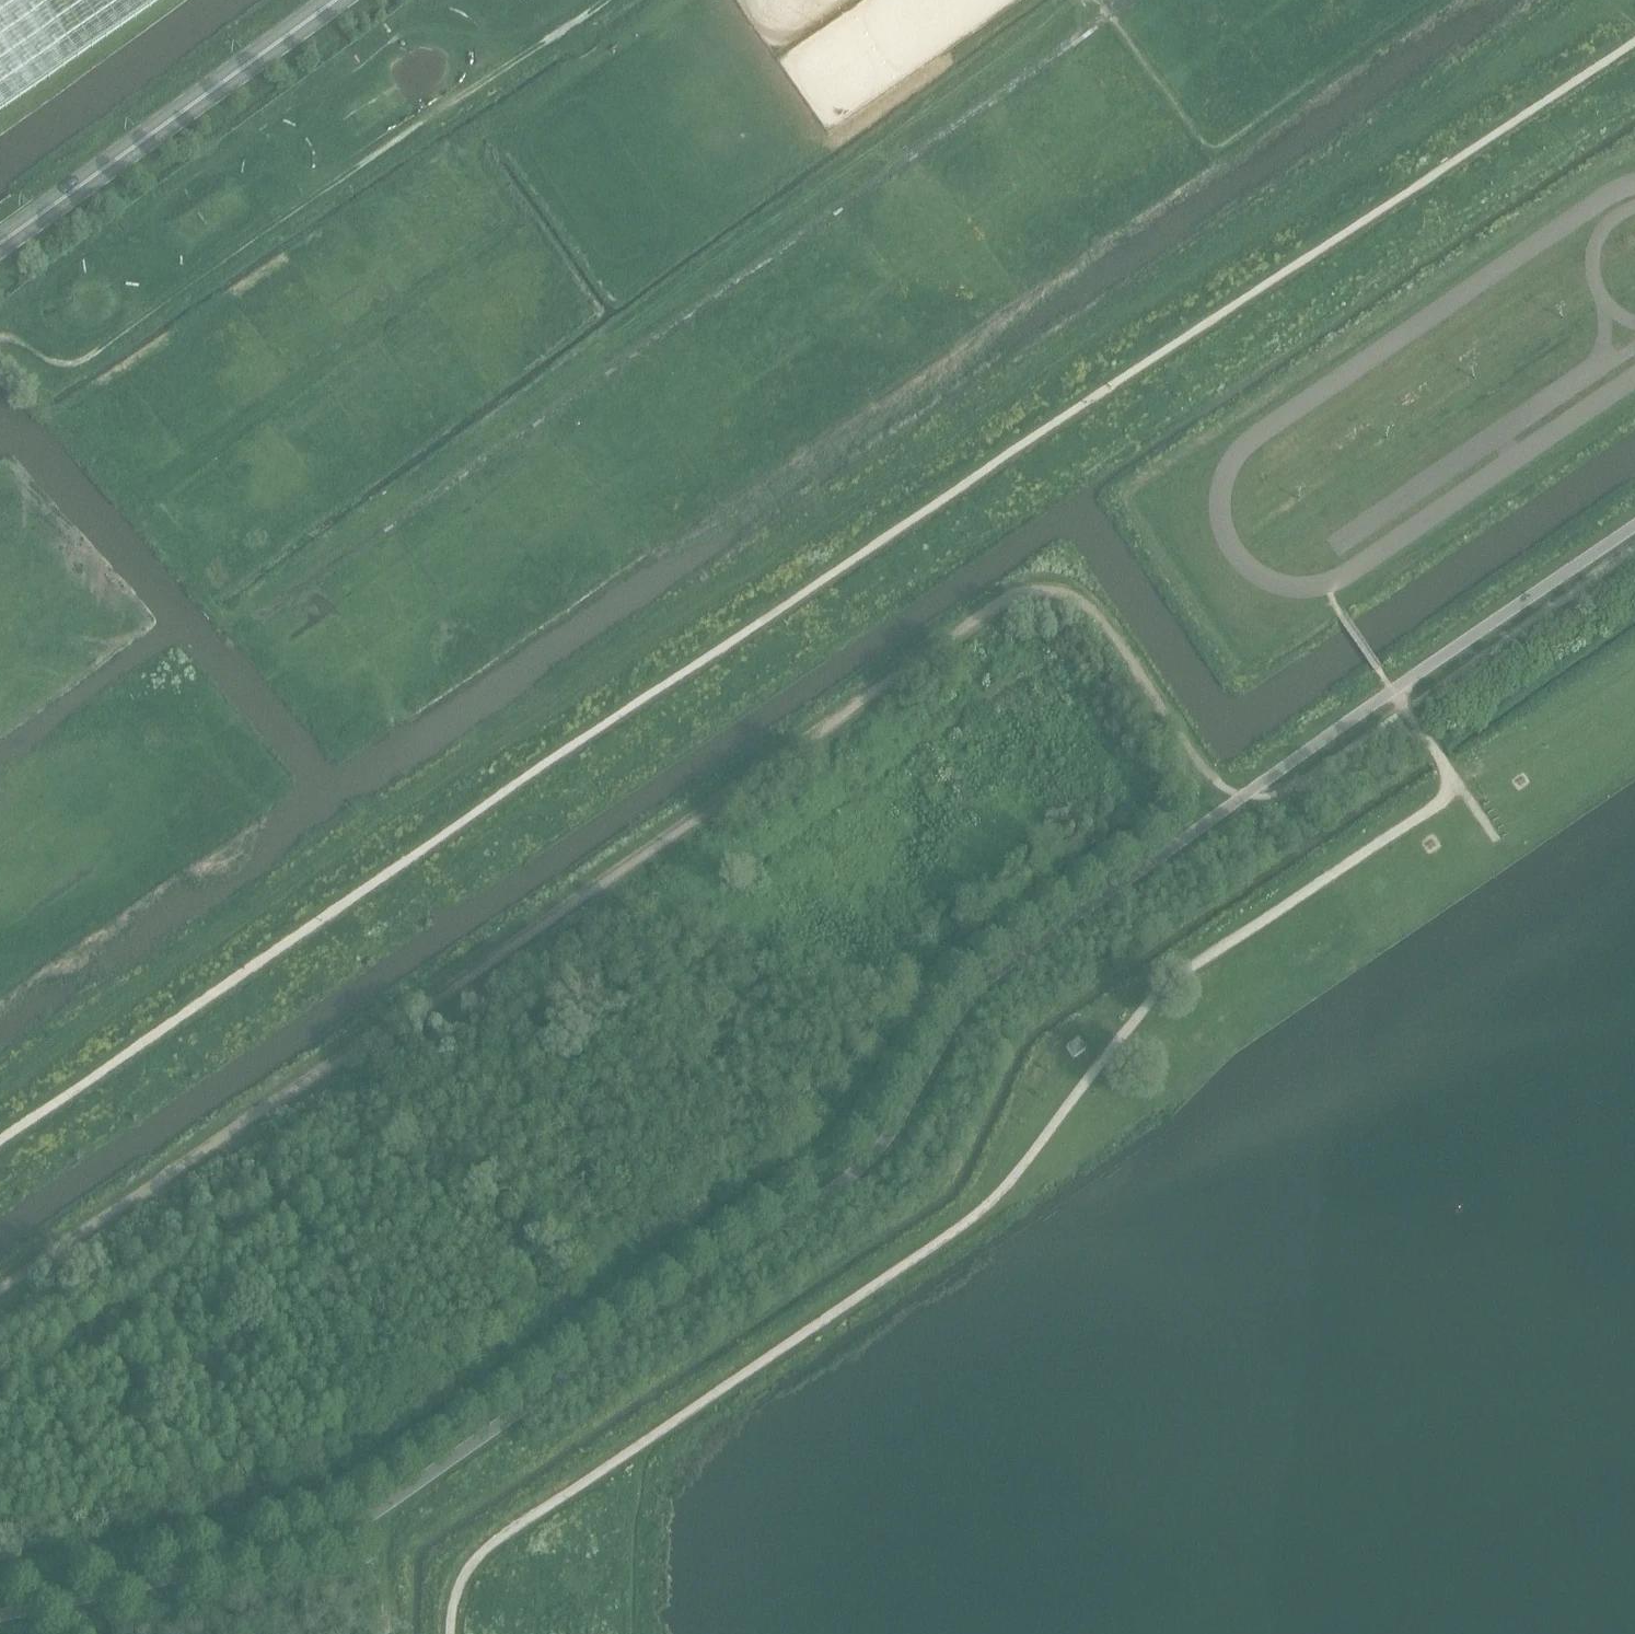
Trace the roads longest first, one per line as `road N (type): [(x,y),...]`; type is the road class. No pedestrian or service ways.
road 1 (secondary): [(336,0),(0,242)]

